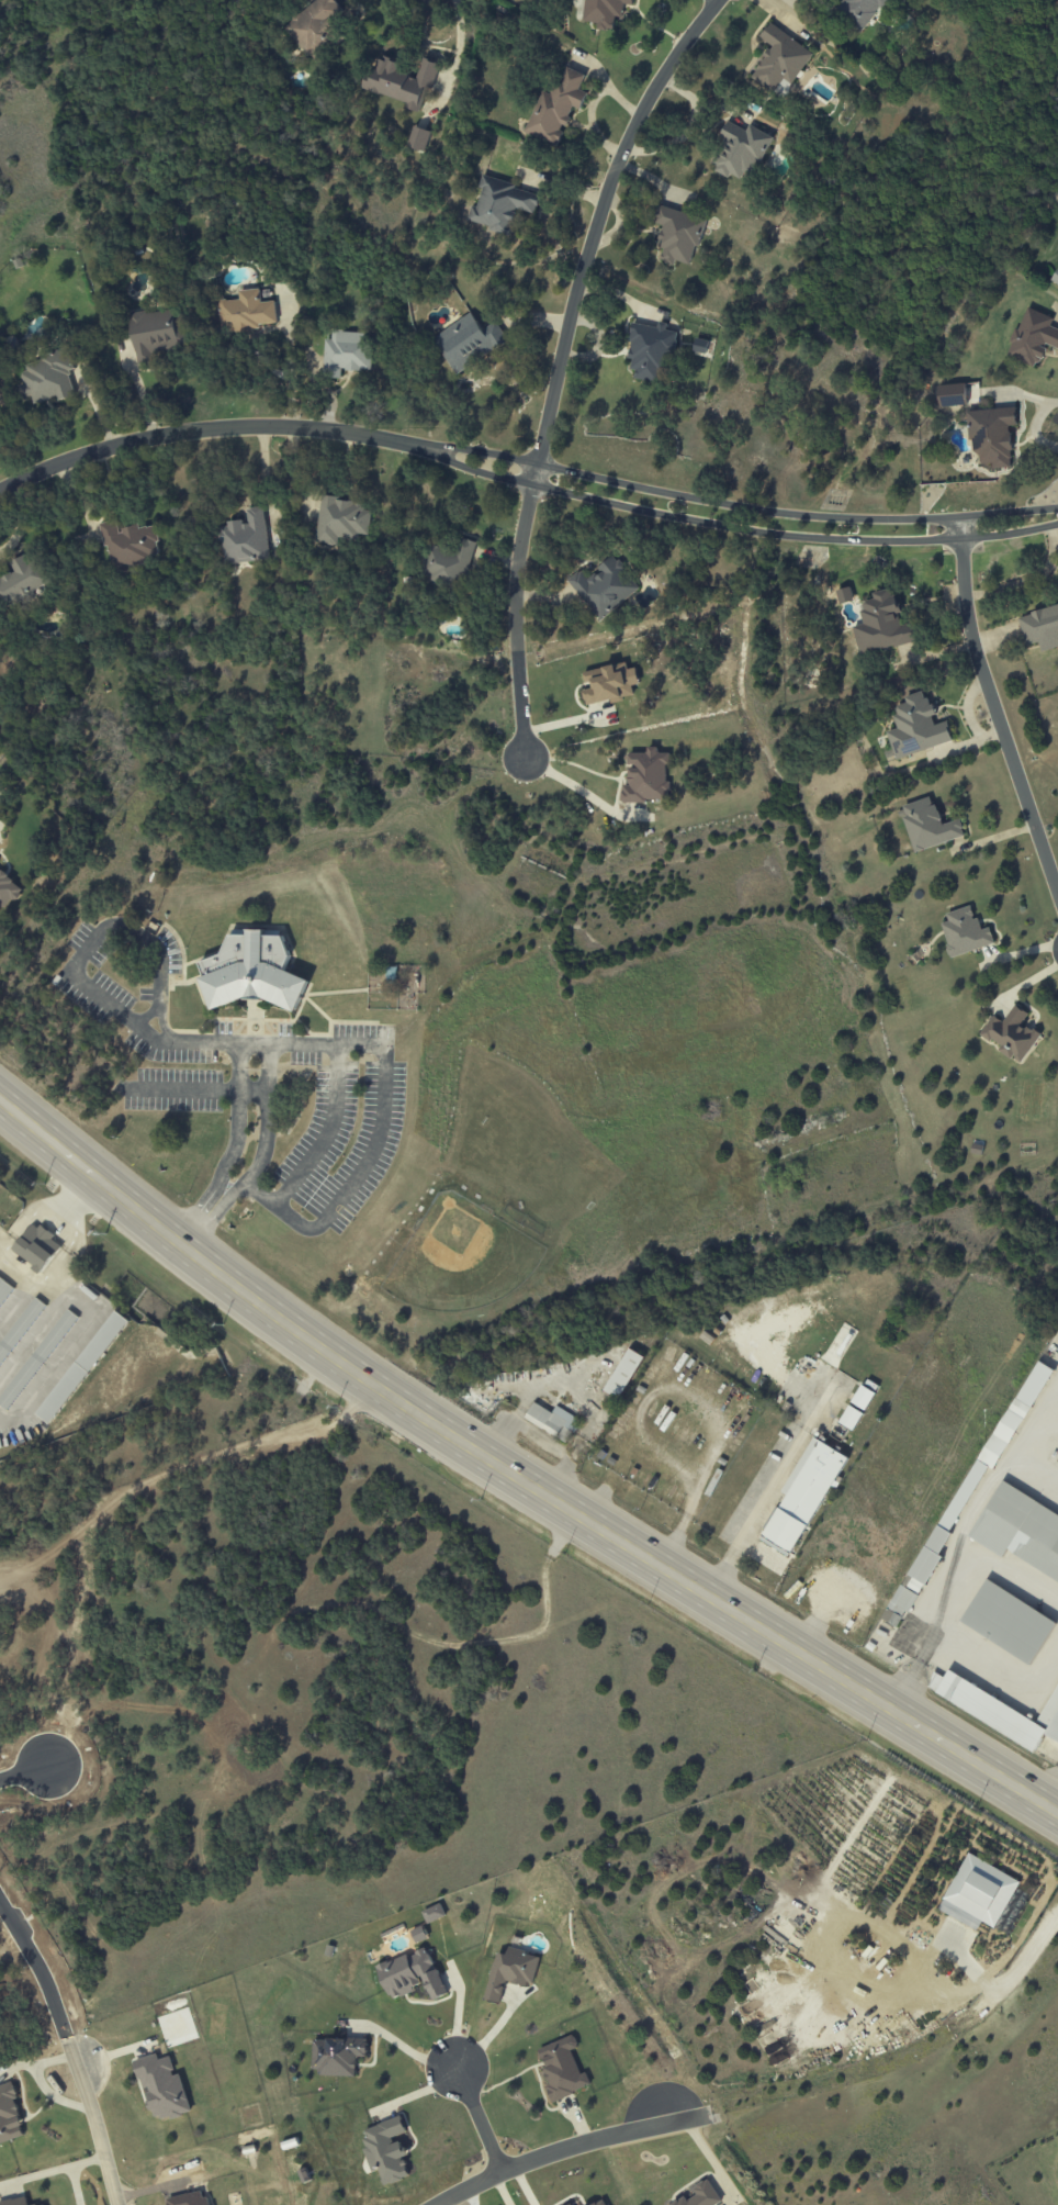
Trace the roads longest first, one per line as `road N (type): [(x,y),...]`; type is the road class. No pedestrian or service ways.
road 1 (secondary): [(0,1106),(181,1253),(364,1384),(1057,1817)]
road 2 (residential): [(392,445),(530,488),(713,529),(834,544),(959,545),(1057,526)]
road 3 (residential): [(1057,511),(959,519),(806,517),(392,445)]
road 4 (residential): [(530,488),(588,245),(630,136),(719,0)]
road 5 (residential): [(0,491),(137,439),(284,433),(392,445)]
road 6 (residential): [(959,519),(972,646),(1057,900)]
road 7 (residential): [(530,488),(513,652),(520,749)]
road 8 (residential): [(442,2204),(549,2153),(683,2118)]
road 9 (residential): [(118,2204),(68,2044)]

